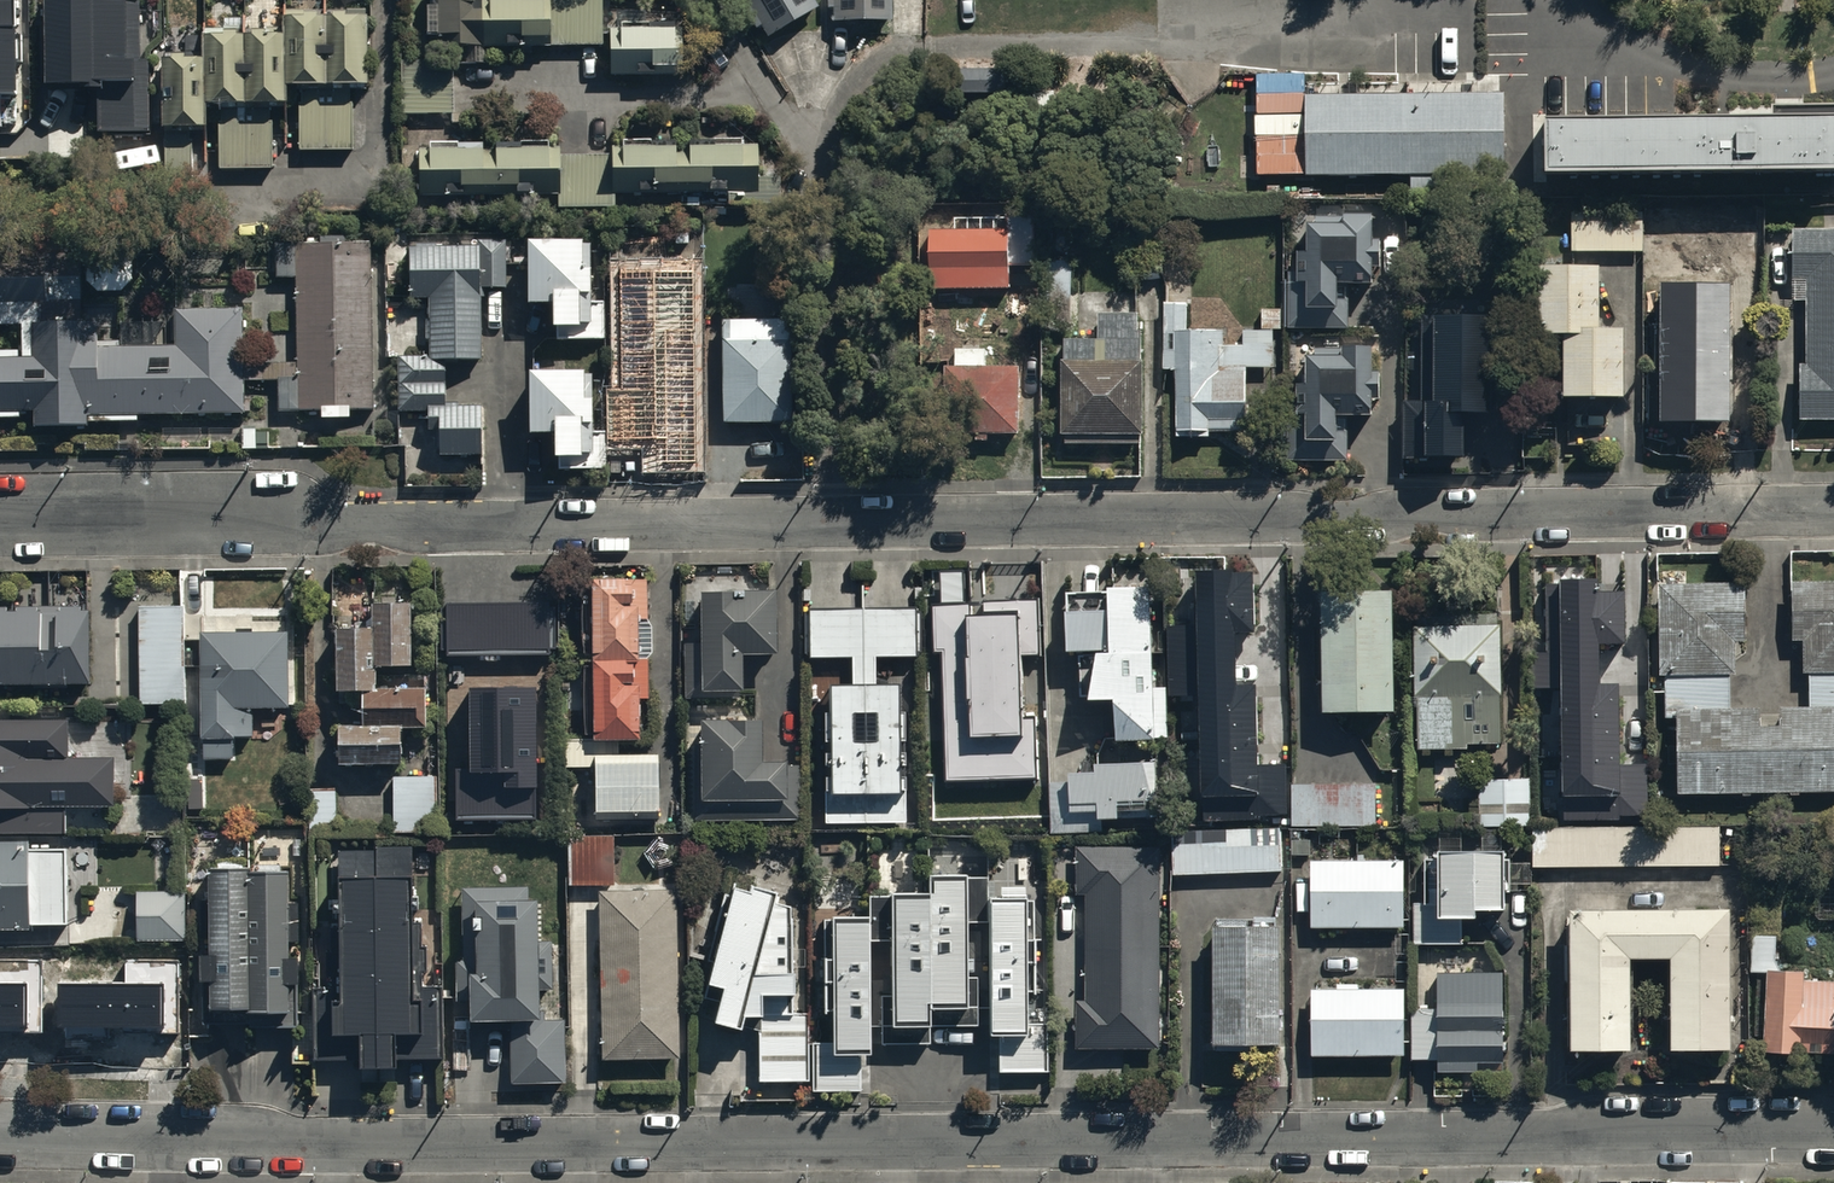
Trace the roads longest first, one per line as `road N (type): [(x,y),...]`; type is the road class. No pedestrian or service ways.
road 1 (unclassified): [(0,1130),(440,1146),(1833,1134)]
road 2 (residential): [(1833,510),(833,521)]
road 3 (residential): [(833,521),(0,526)]
road 4 (residential): [(710,0),(784,118),(822,160),(833,521)]

